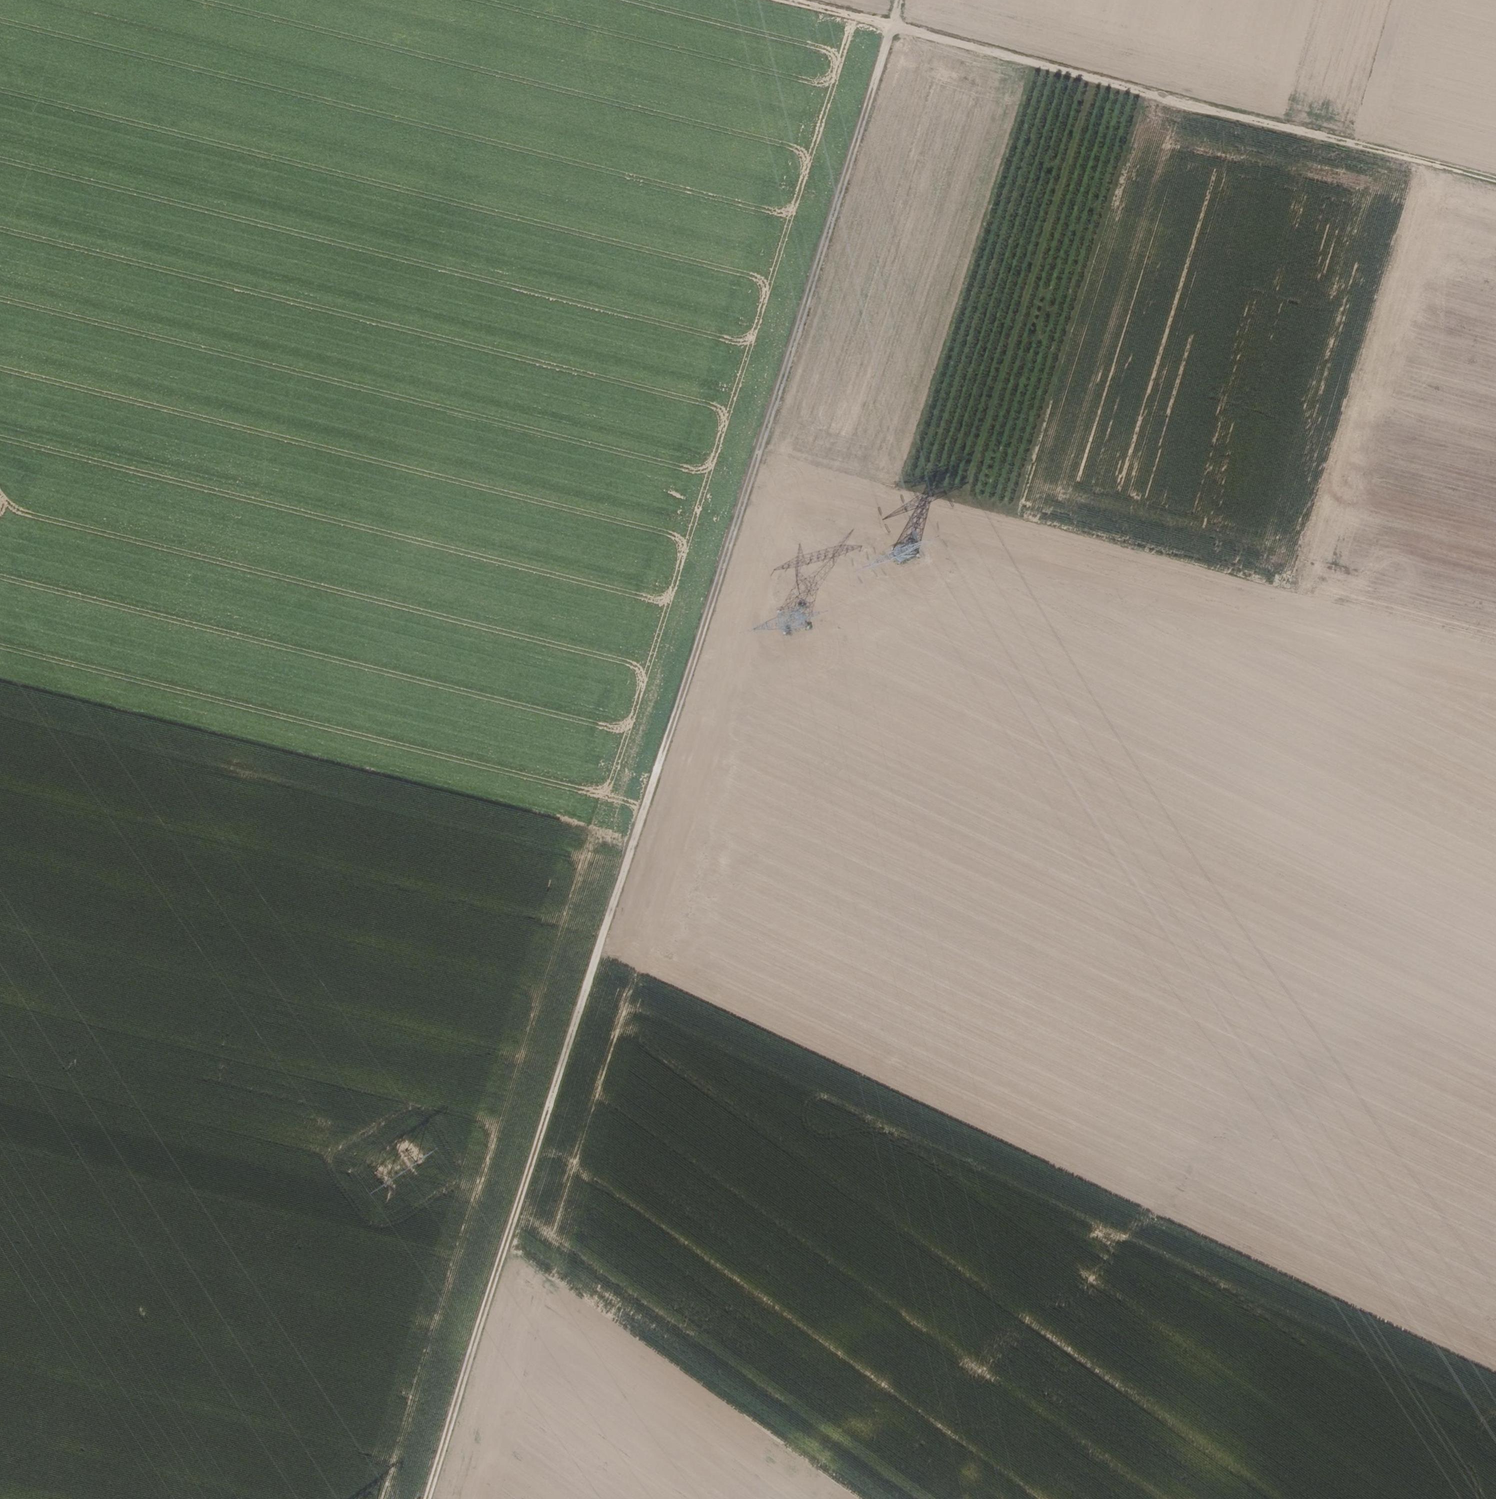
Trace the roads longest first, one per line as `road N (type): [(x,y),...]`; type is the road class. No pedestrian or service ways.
road 1 (track): [(887,25),(671,752),(425,1498)]
road 2 (track): [(1495,182),(784,0)]

